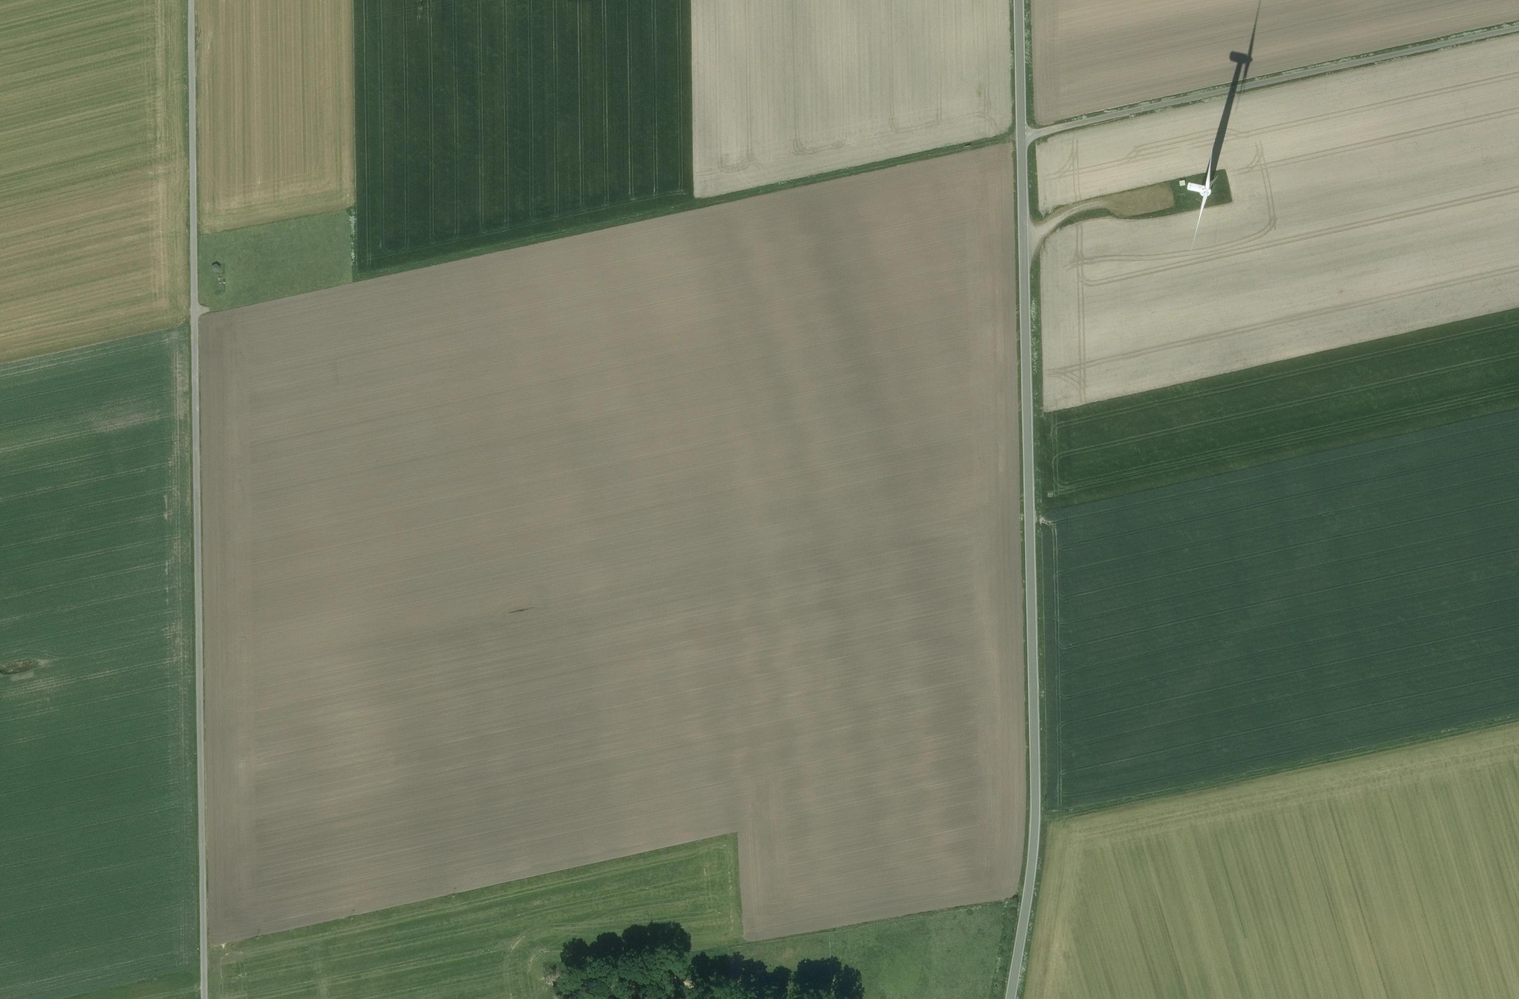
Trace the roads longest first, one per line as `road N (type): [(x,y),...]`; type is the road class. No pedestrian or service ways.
road 1 (unclassified): [(205,998),(194,0)]
road 2 (tertiary): [(1012,998),(1035,810),(1022,136)]
road 3 (track): [(197,312),(1022,136)]
road 4 (unclassified): [(1022,136),(1518,25)]
road 5 (tertiary): [(1022,136),(1019,0)]

